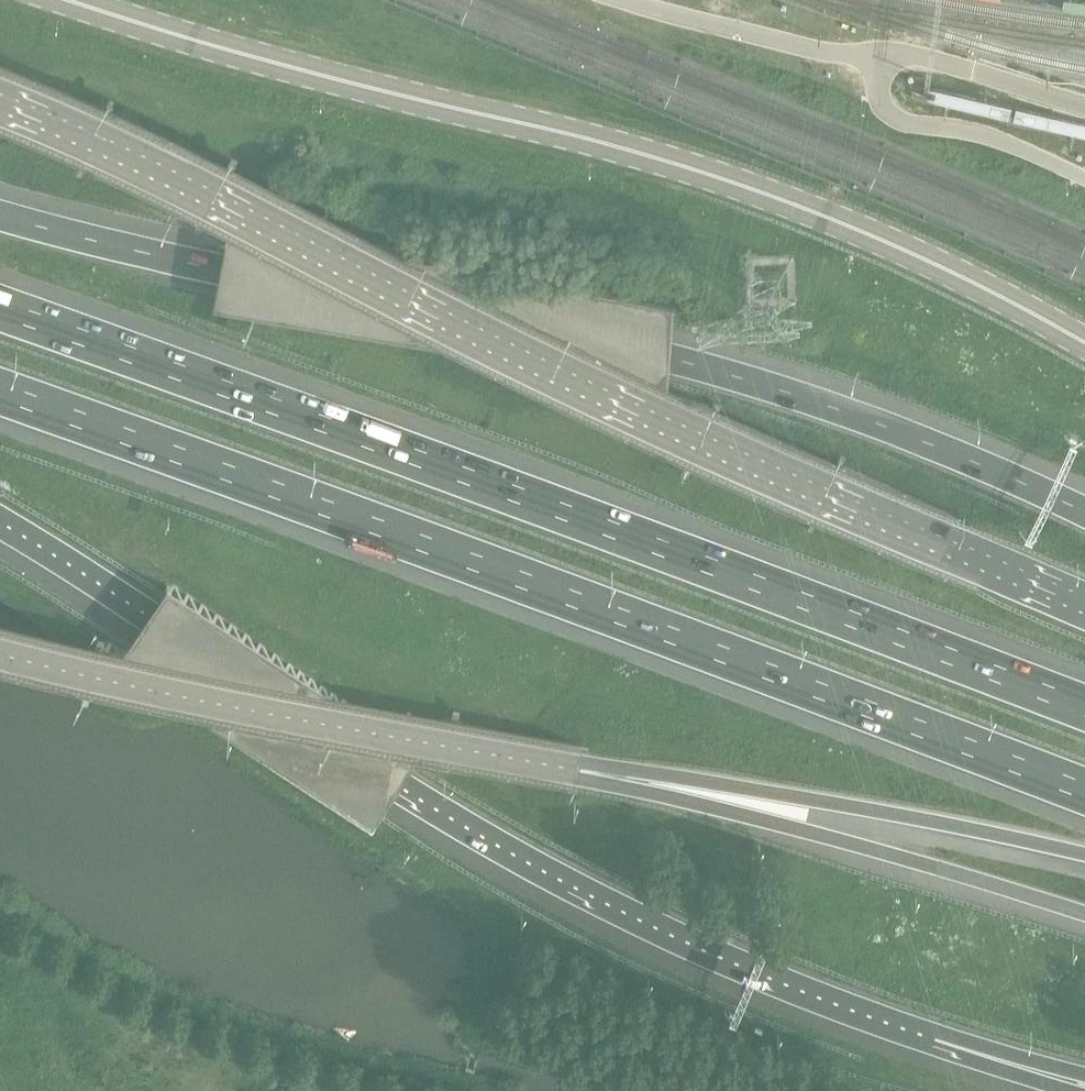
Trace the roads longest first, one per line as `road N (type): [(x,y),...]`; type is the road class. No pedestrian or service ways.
road 1 (motorway): [(1084,623),(753,482),(135,169),(0,111)]
road 2 (motorway): [(1084,711),(0,311)]
road 3 (motorway): [(0,395),(1084,793)]
road 4 (motorway): [(1084,511),(968,460),(717,376),(0,217)]
road 5 (motorway): [(0,526),(504,856),(691,949),(931,1040)]
road 6 (secondary): [(1084,344),(886,243),(752,188),(267,59),(82,0)]
road 7 (motorway): [(0,645),(562,768)]
road 8 (motorway): [(562,768),(1084,915)]
road 9 (motorway): [(562,768),(886,814),(1084,857)]
road 10 (motorway): [(931,1040),(1084,1090)]
road 11 (motorway): [(931,1040),(1084,1075)]

